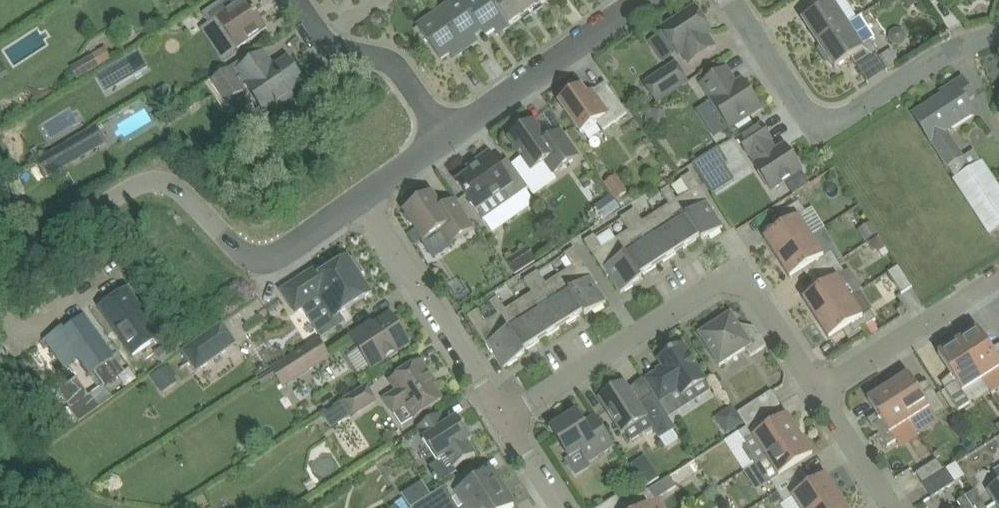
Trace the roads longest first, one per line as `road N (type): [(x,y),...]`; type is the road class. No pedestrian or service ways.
road 1 (unclassified): [(0,285),(47,237),(139,183),(183,192),(259,256),(281,252),(362,195)]
road 2 (residential): [(817,395),(738,272),(503,415)]
road 3 (residential): [(998,35),(826,123),(811,115),(733,0)]
road 4 (residential): [(503,415),(362,195)]
road 5 (unclassified): [(449,136),(647,0)]
road 6 (residential): [(449,136),(393,61),(323,41),(296,0)]
road 7 (residential): [(998,279),(817,395)]
road 8 (residential): [(893,507),(817,395)]

